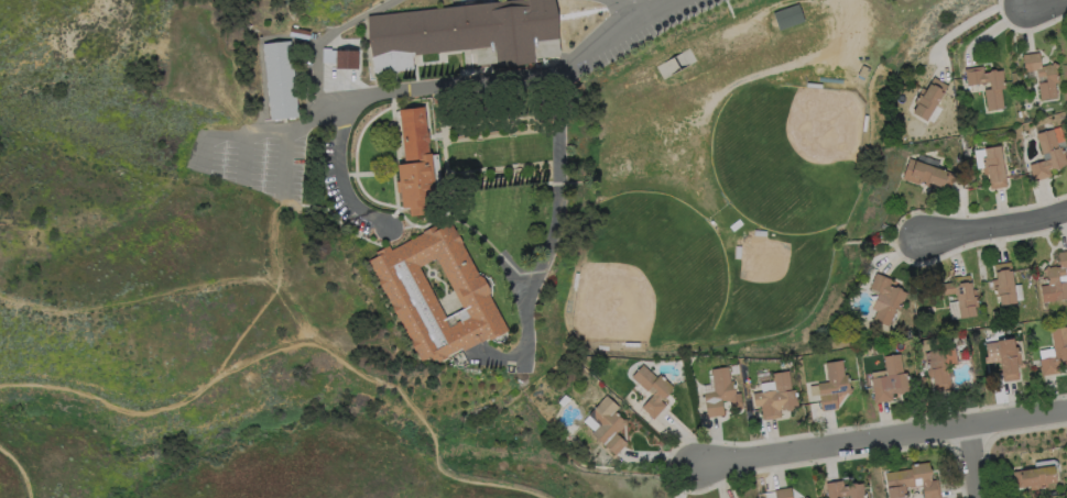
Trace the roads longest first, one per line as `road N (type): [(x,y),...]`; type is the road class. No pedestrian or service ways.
road 1 (residential): [(1066,412),(705,467)]
road 2 (residential): [(1066,214),(926,240)]

